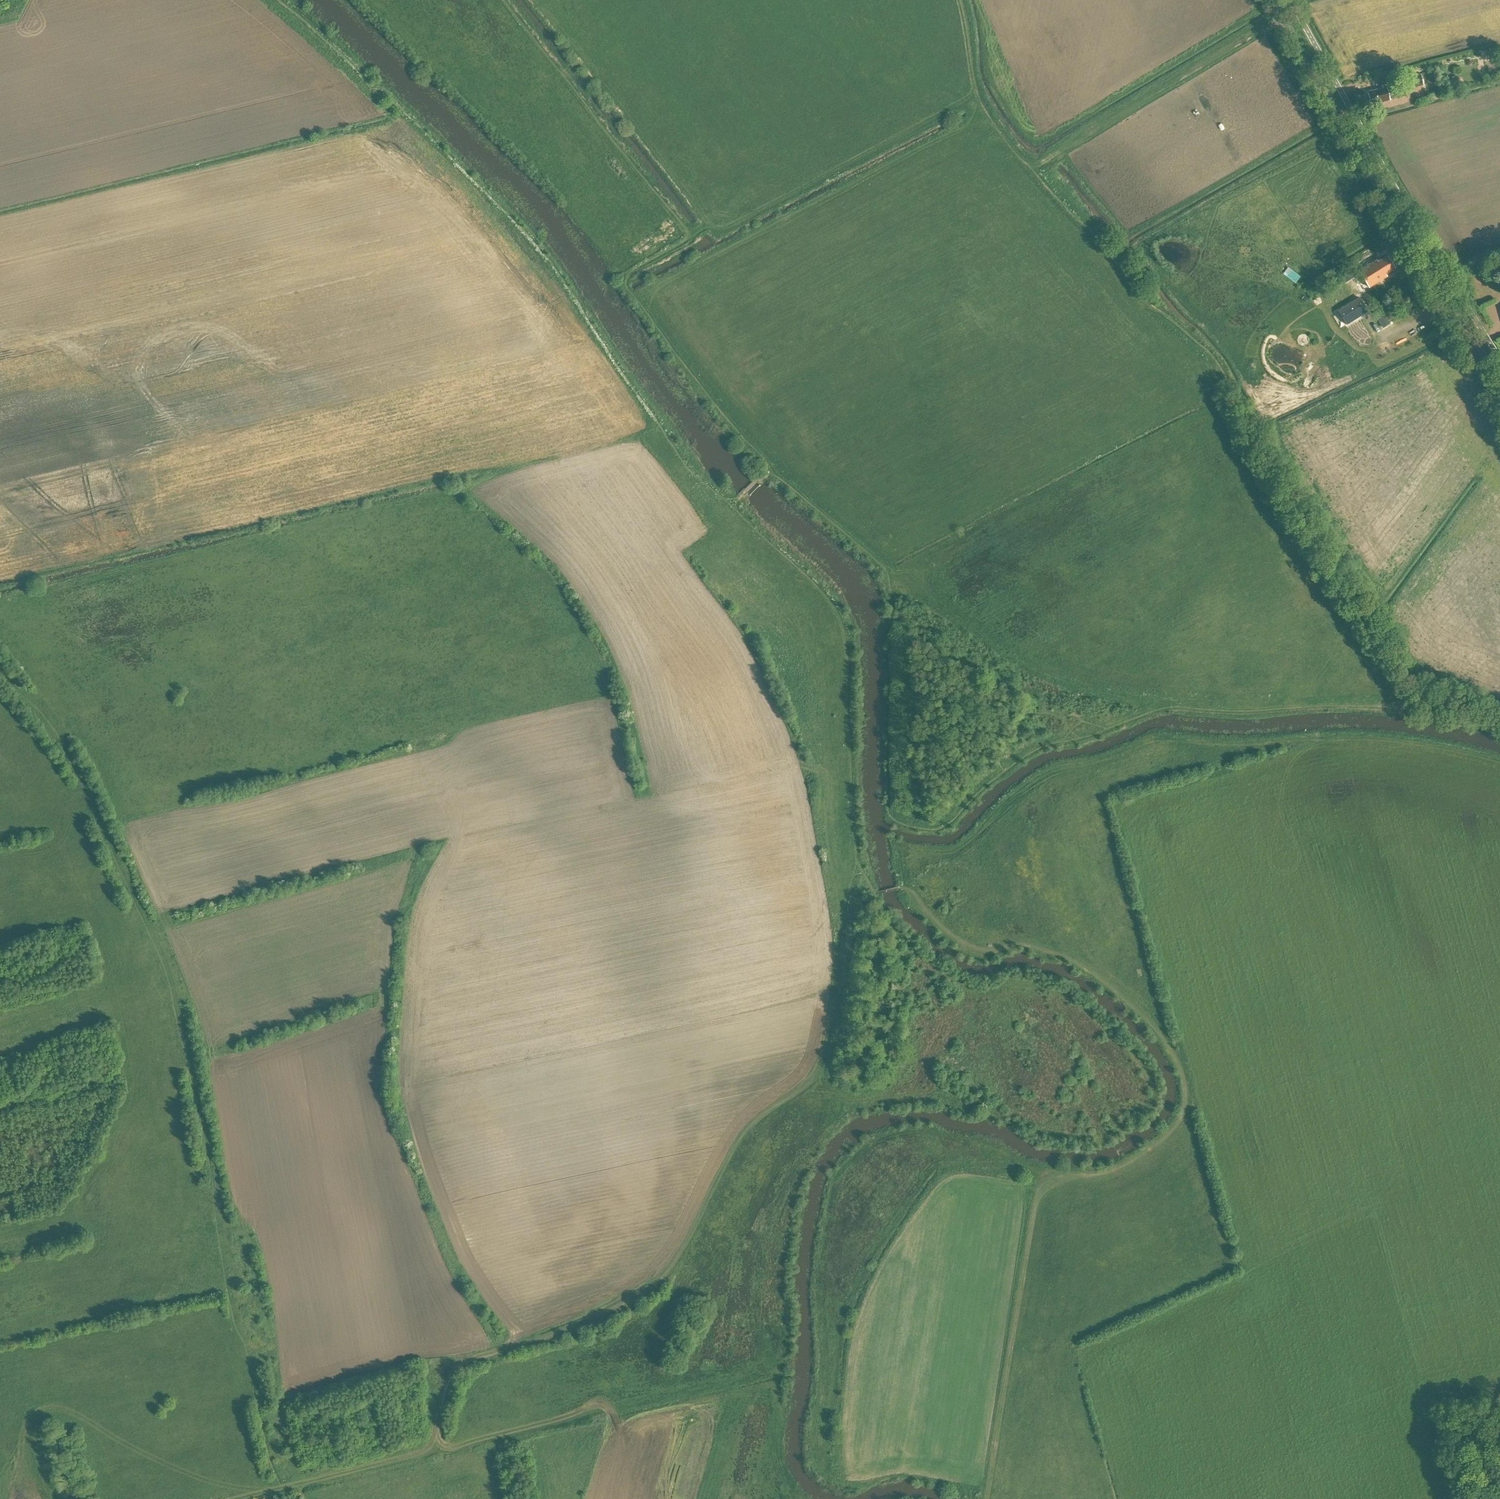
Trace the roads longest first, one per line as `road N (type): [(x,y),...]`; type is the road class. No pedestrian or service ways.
road 1 (track): [(1420,697),(1336,576),(1222,370),(1017,157),(981,105),(960,0)]
road 2 (unclassified): [(1499,388),(1271,0)]
road 3 (track): [(655,1394),(294,1488)]
road 4 (track): [(1036,1199),(987,1498)]
road 5 (track): [(640,1294),(455,1371),(430,1454)]

